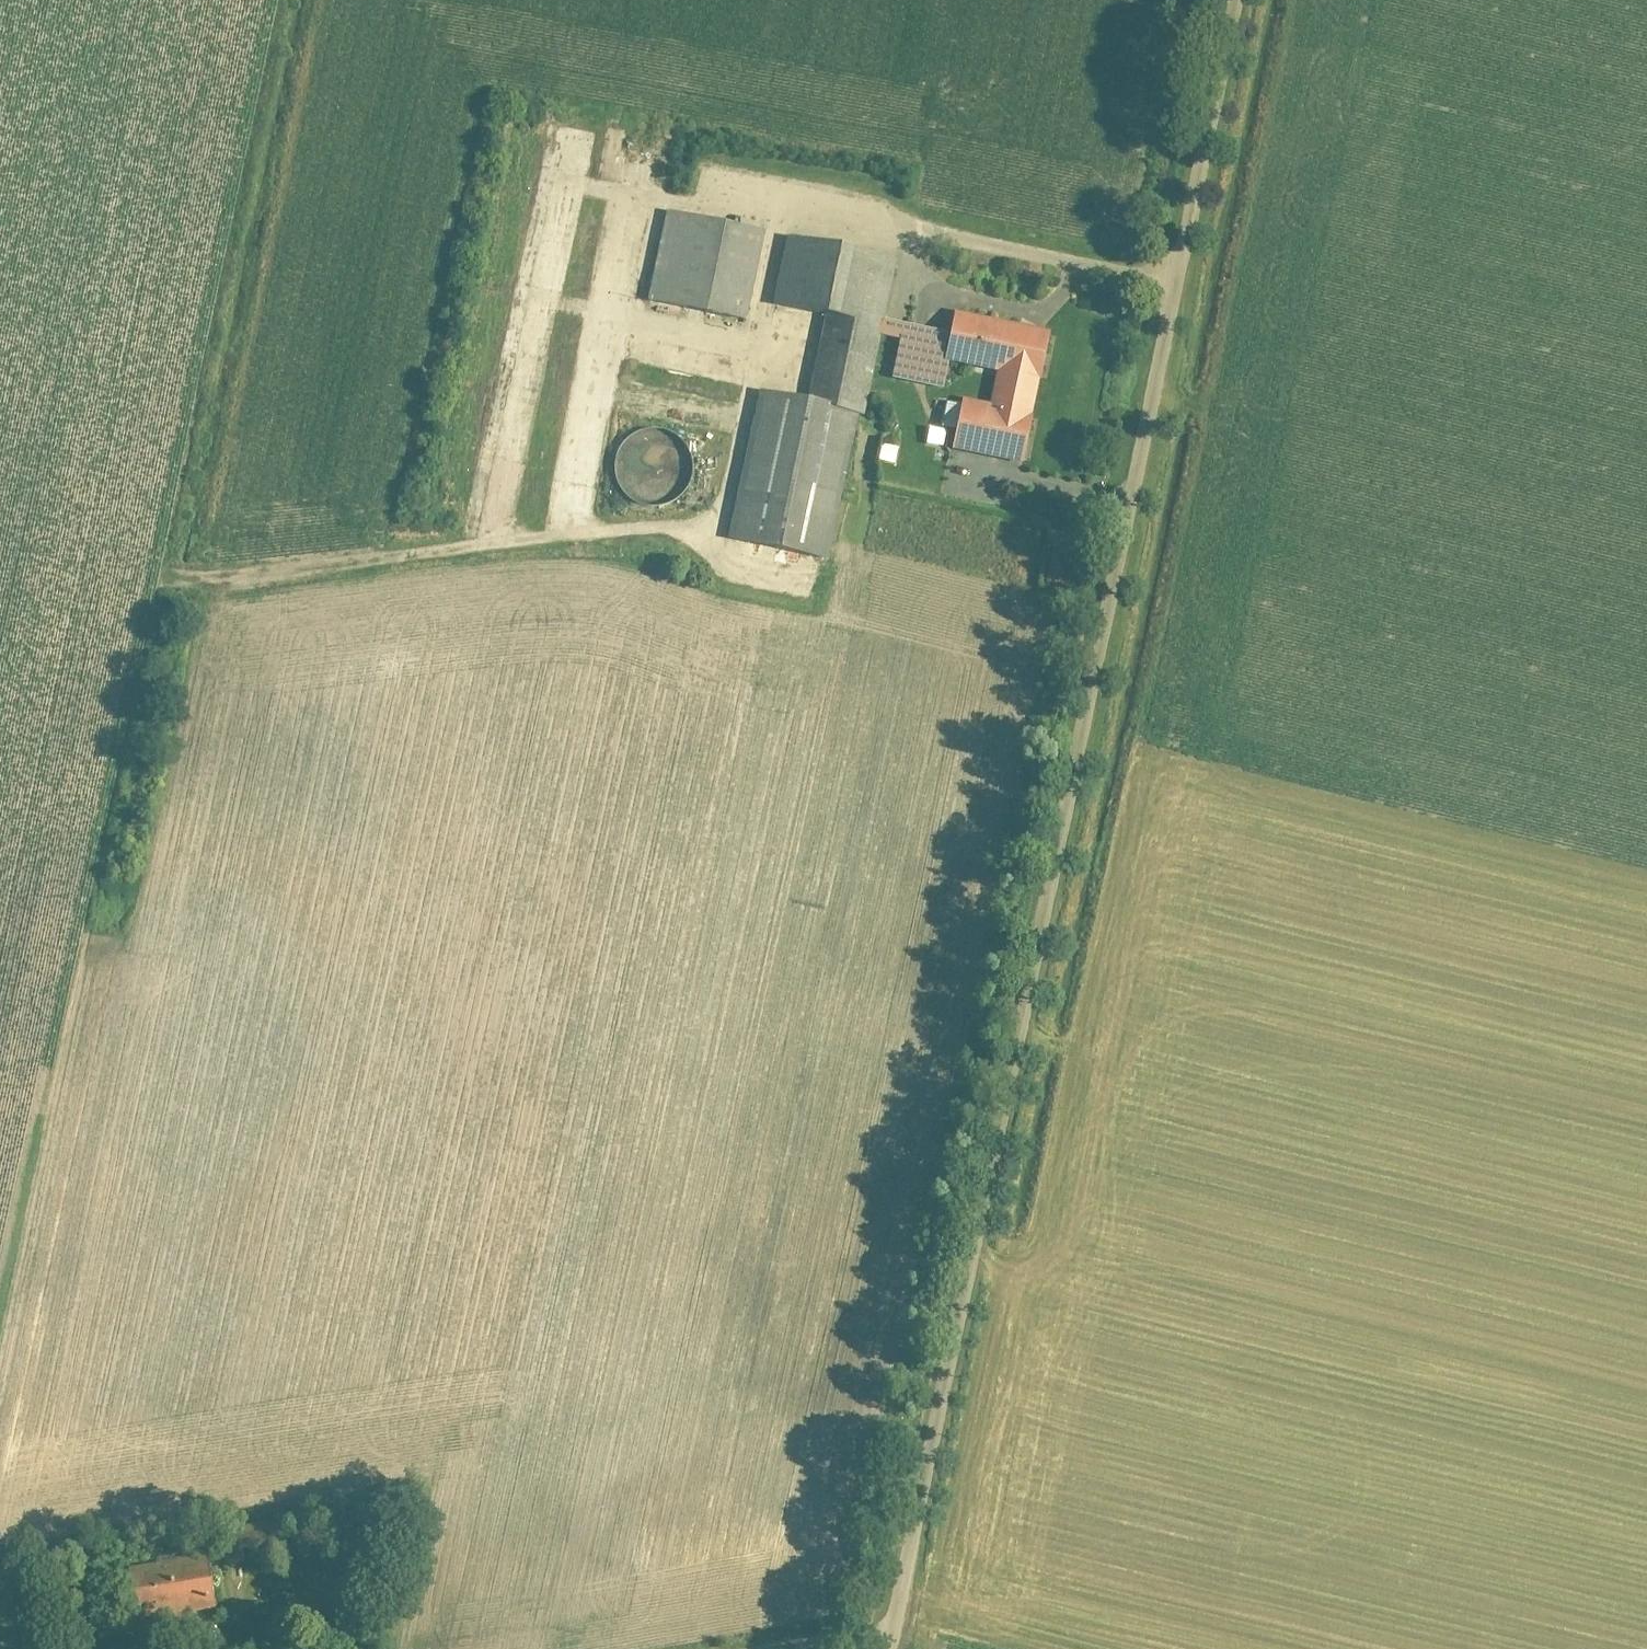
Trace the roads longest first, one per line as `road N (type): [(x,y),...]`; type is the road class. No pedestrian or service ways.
road 1 (unclassified): [(1241,0),(895,1648)]

